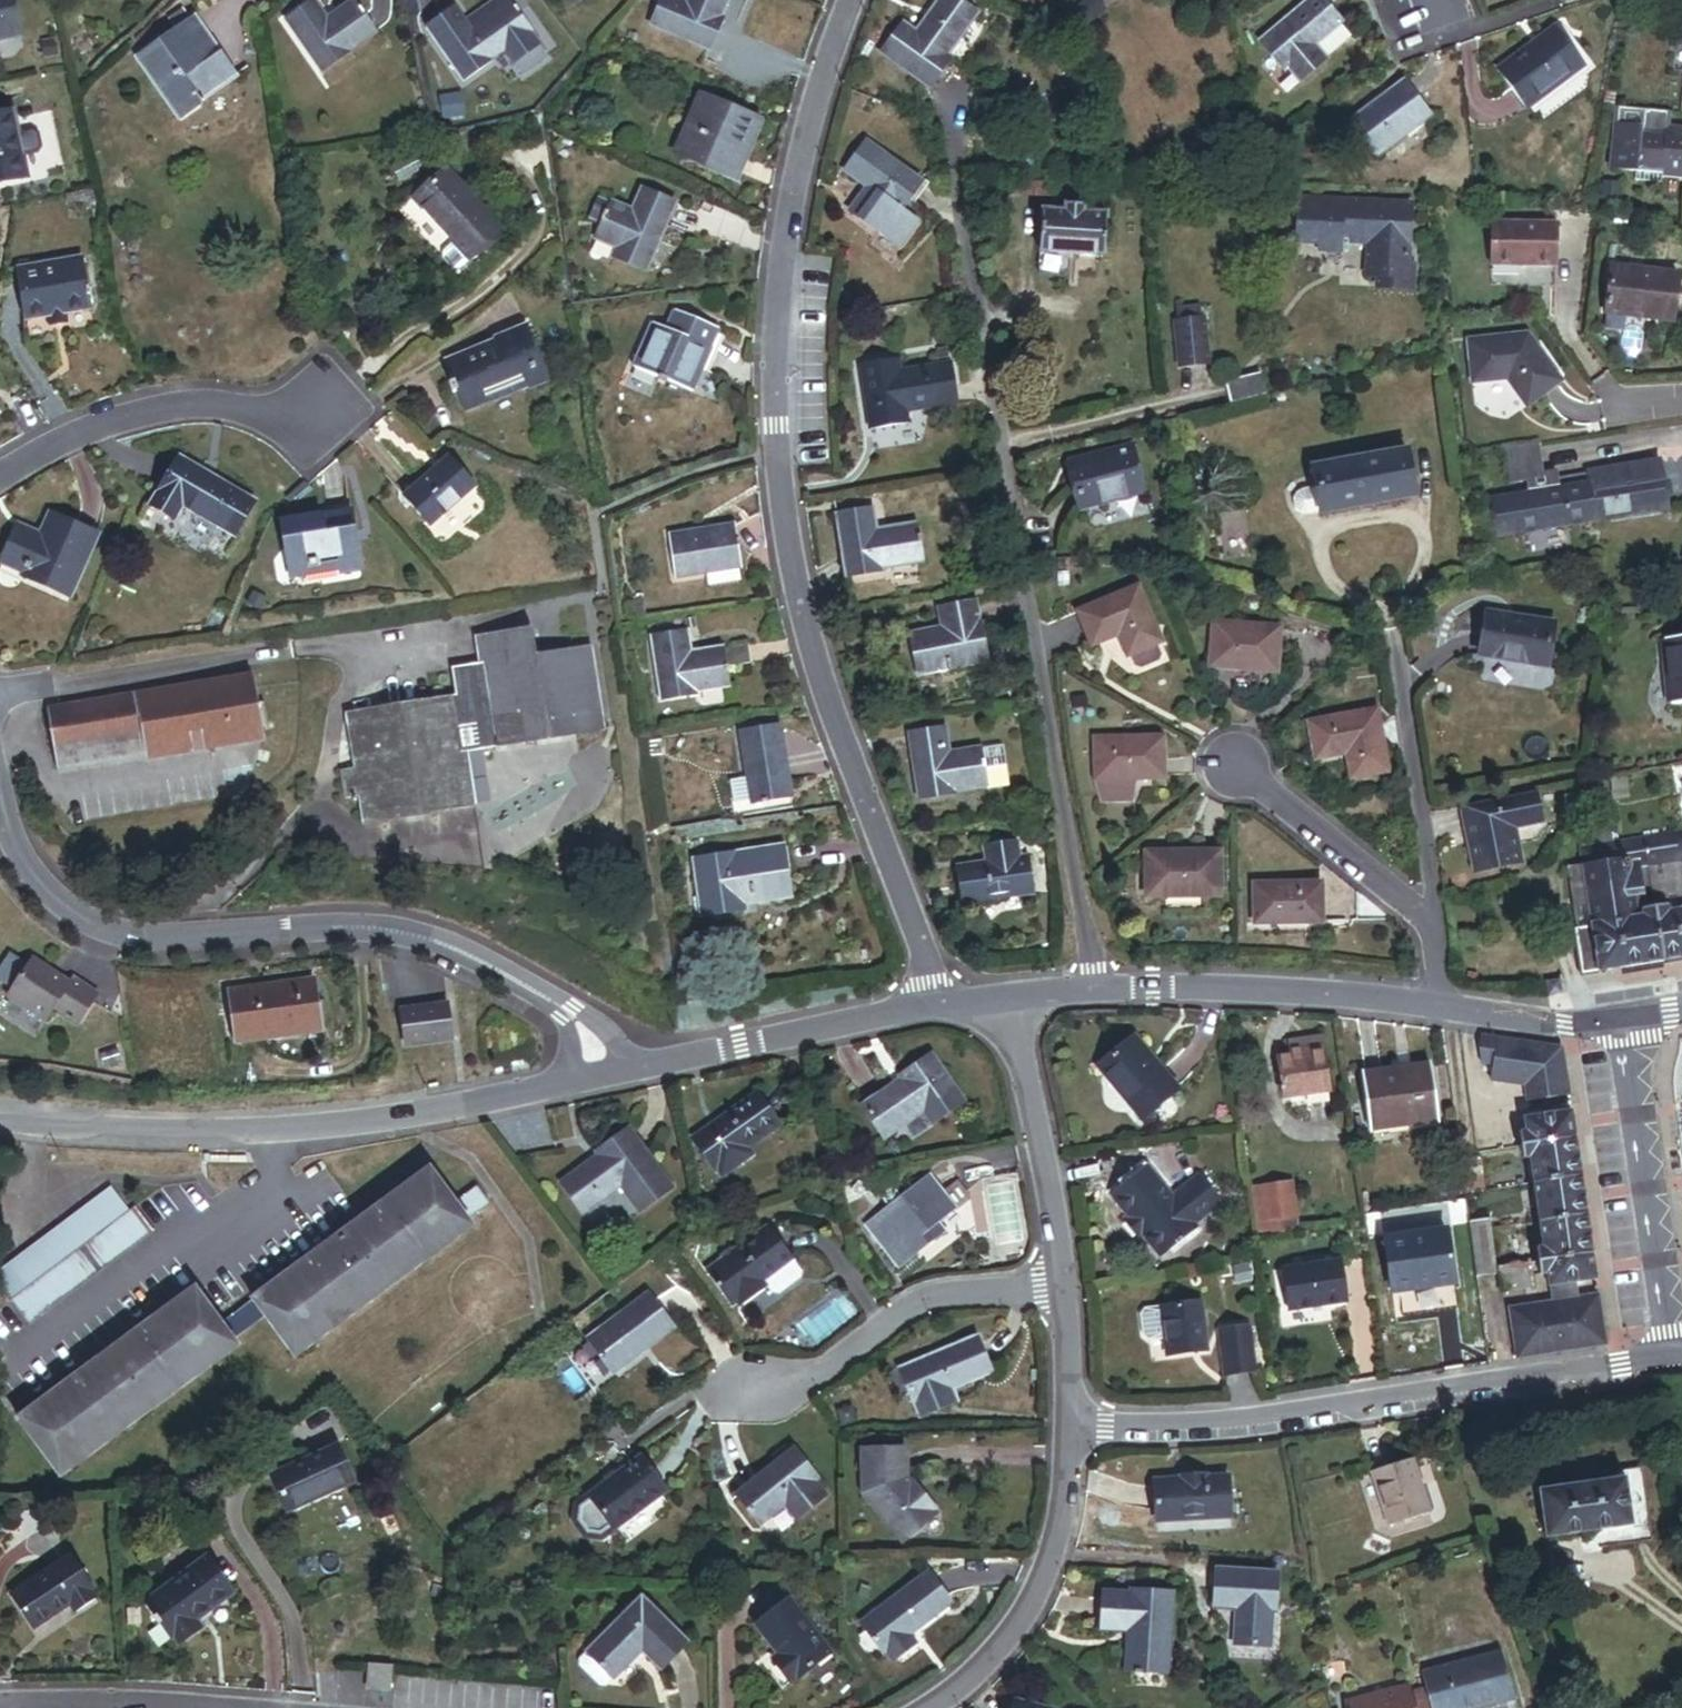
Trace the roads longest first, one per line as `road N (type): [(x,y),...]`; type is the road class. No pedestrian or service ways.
road 1 (residential): [(850,0),(808,126),(783,246),(773,424),(785,539),(809,636),(937,1006)]
road 2 (residential): [(1084,985),(957,163)]
road 3 (residential): [(0,788),(24,860),(57,901),(103,928),(188,940),(389,931),(460,951),(576,1021),(607,1077)]
road 4 (residential): [(0,1121),(288,1131),(607,1077)]
road 5 (residential): [(1667,1358),(1333,1412),(1071,1435)]
road 6 (residential): [(1084,985),(1286,992),(1447,1009)]
road 7 (residential): [(737,1396),(781,1400),(935,1300),(1062,1287)]
road 8 (residential): [(0,471),(66,428),(146,407),(226,398),(326,410)]
road 9 (residential): [(1667,1358),(1616,1023)]
road 10 (residential): [(607,1077),(937,1006)]
road 11 (residential): [(1239,770),(1436,924),(1447,1009)]
road 12 (residential): [(937,1707),(1000,1651),(1032,1600),(1059,1523),(1071,1435)]
road 13 (residential): [(1062,1287),(1005,994)]
road 14 (residential): [(1447,1009),(1575,1026),(1616,1023)]
road 15 (residential): [(165,1707),(0,1706)]
road 16 (residential): [(1071,1435),(1062,1287)]

